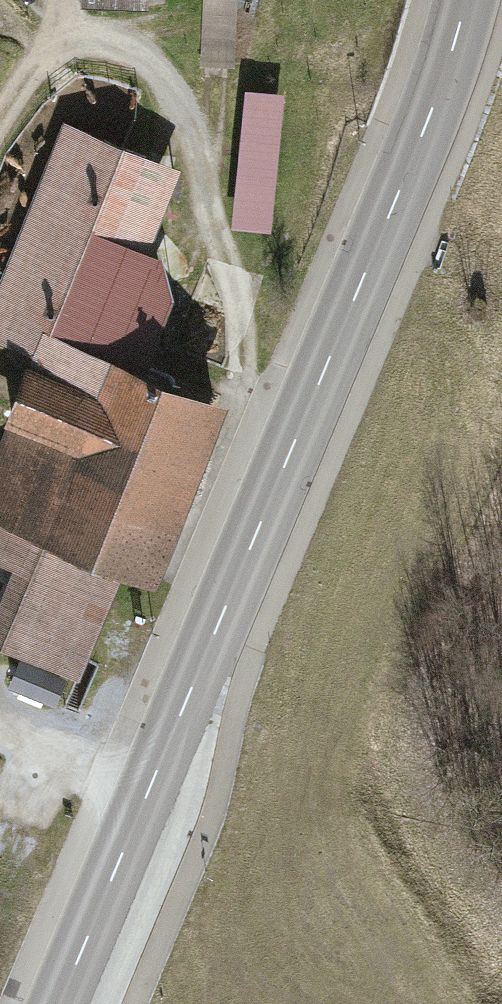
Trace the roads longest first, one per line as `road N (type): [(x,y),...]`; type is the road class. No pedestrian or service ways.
road 1 (secondary): [(59,1003),(397,201),(467,0)]
road 2 (track): [(59,44),(120,44),(159,75),(182,117),(233,285),(250,399),(298,430)]
road 3 (track): [(0,733),(149,789)]
road 4 (track): [(60,0),(59,44),(0,123)]

